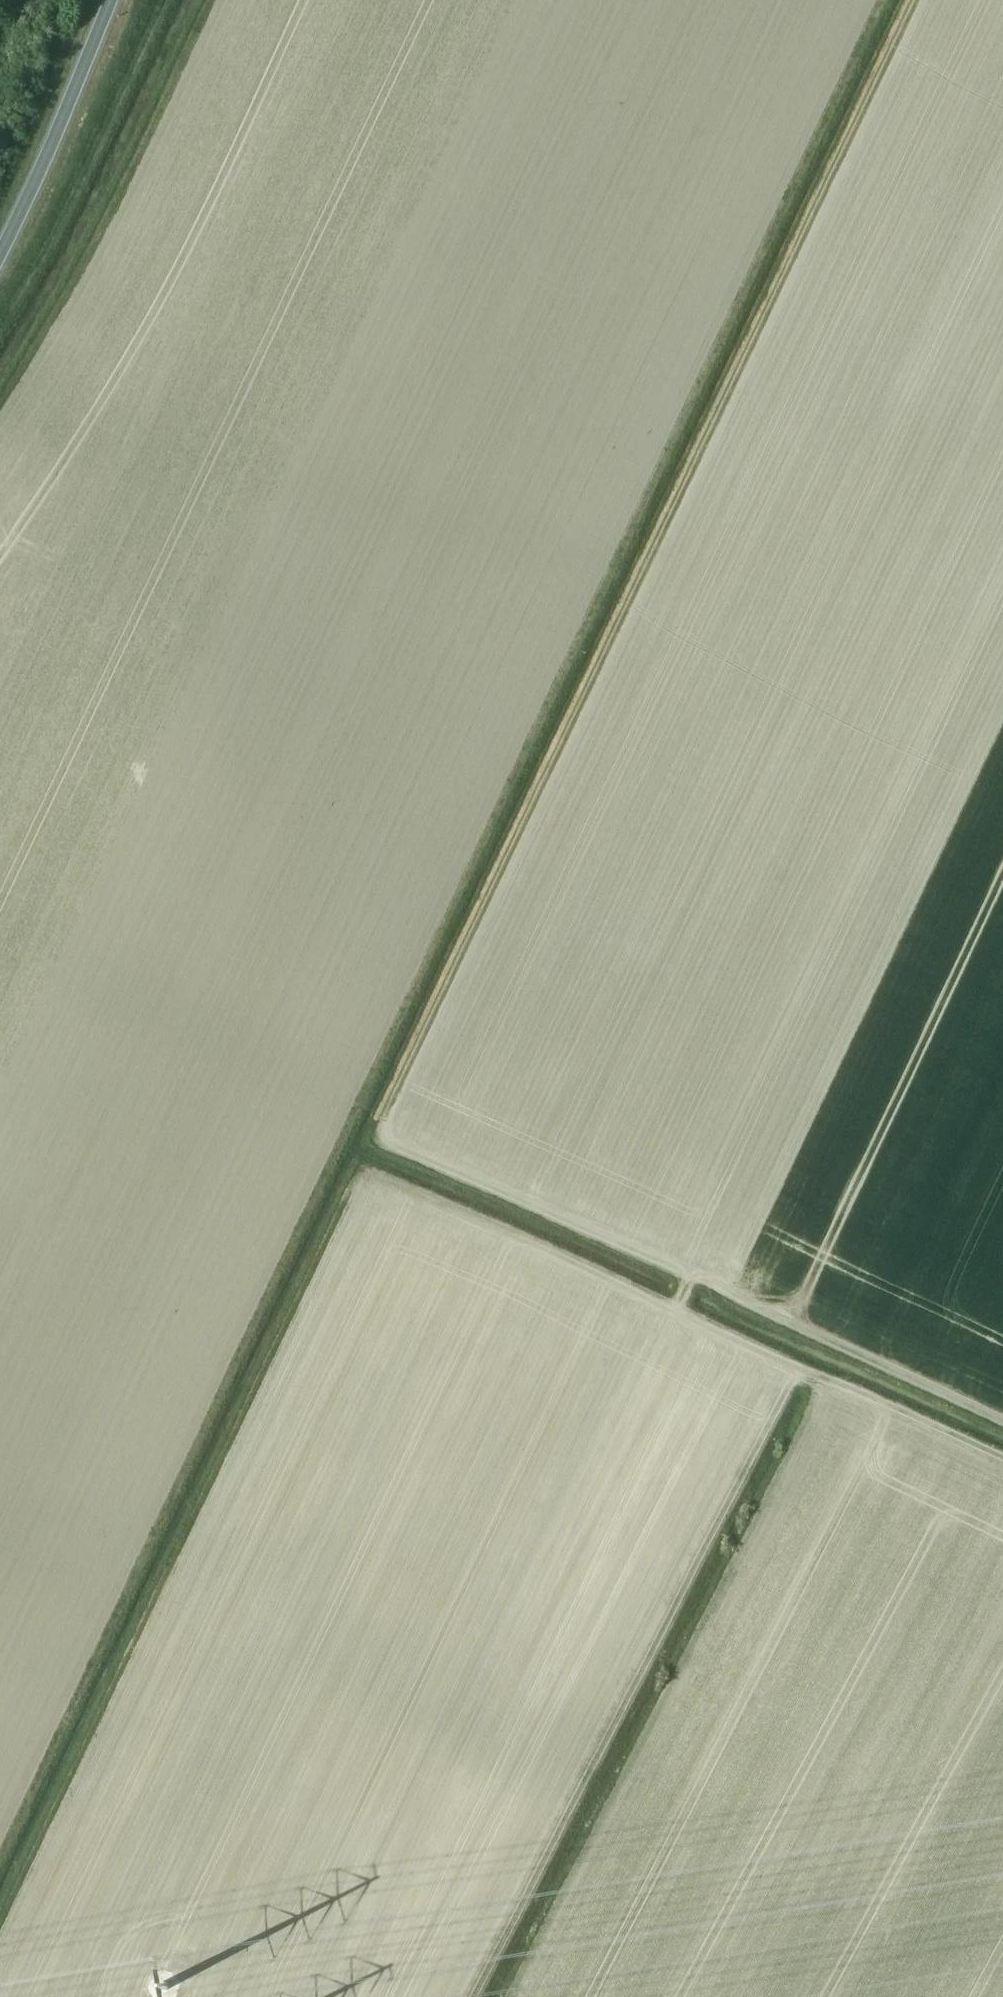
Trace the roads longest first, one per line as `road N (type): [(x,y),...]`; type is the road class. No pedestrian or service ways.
road 1 (trunk): [(0,257),(110,0)]

